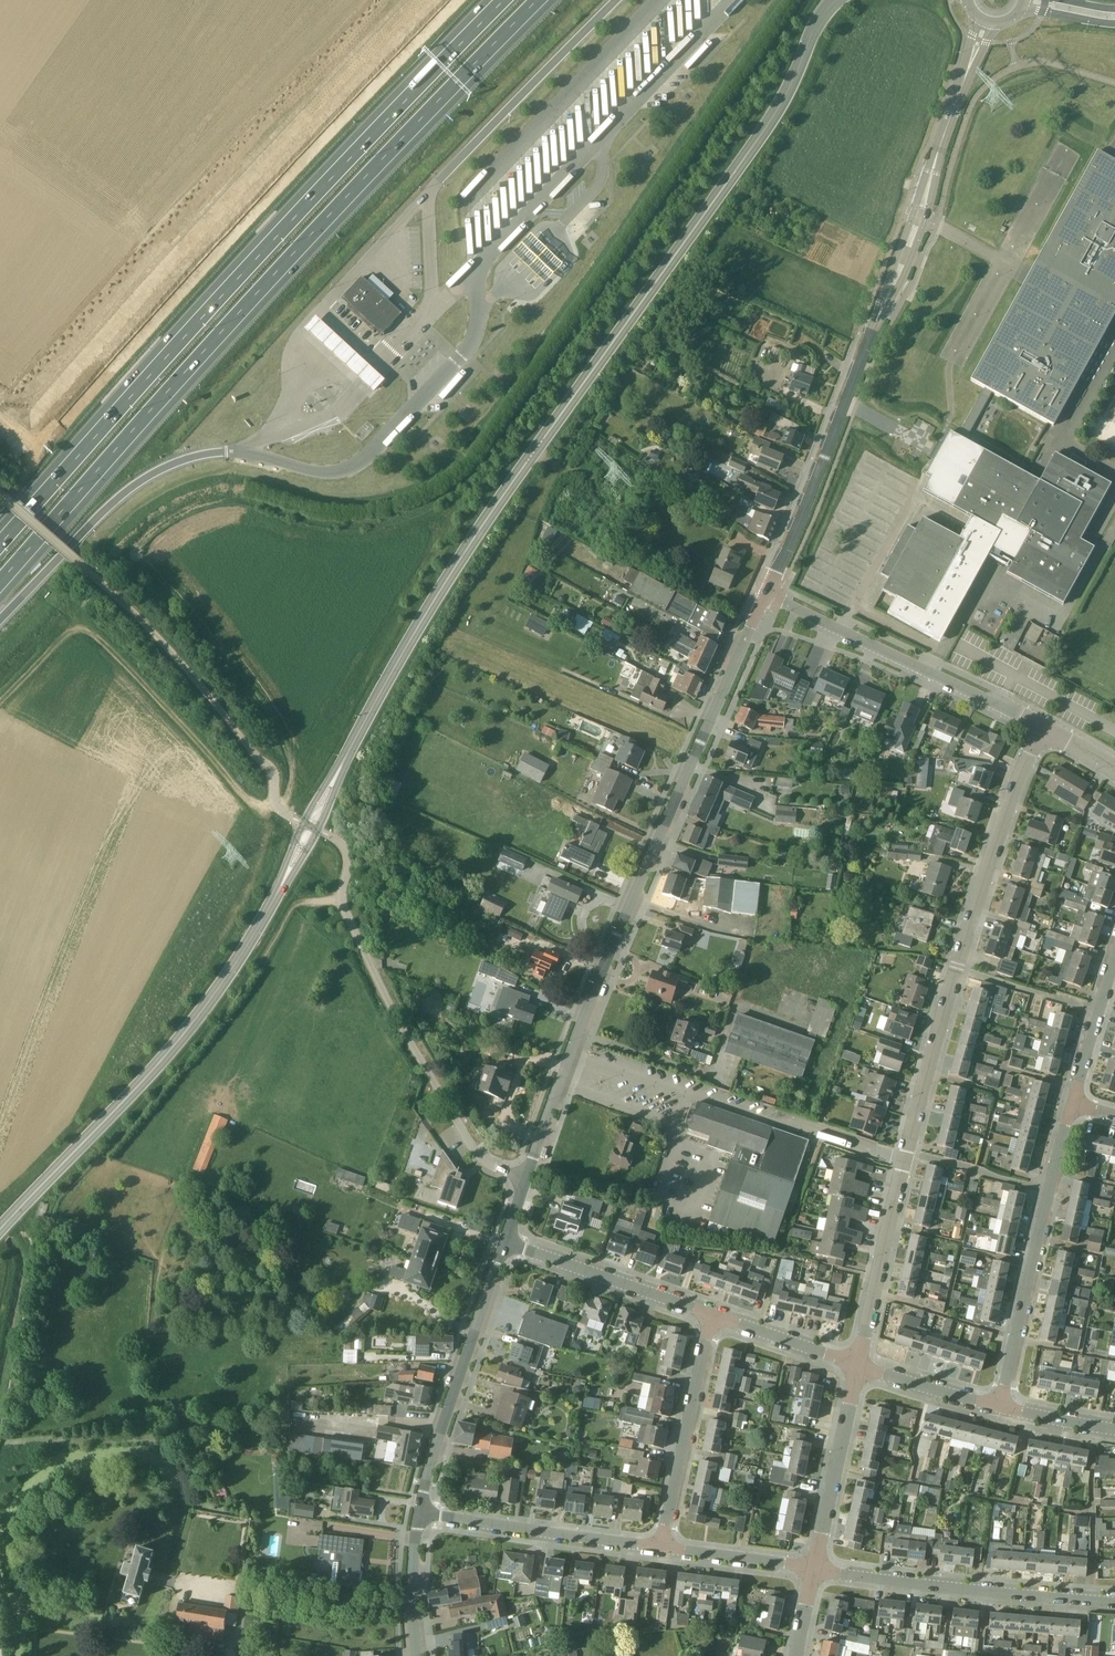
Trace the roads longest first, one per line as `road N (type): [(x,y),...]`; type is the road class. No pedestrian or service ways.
road 1 (tertiary): [(833,0),(772,118),(526,462),(427,613),(341,768)]
road 2 (motorway): [(0,587),(346,201),(543,0)]
road 3 (motorway): [(499,0),(326,178),(0,539)]
road 4 (residential): [(858,1365),(958,964),(1041,729)]
road 5 (residential): [(528,1181),(602,975),(768,594)]
road 6 (unclassified): [(304,824),(279,810),(271,770),(162,641),(0,493)]
road 7 (tertiary): [(0,1229),(176,1049),(279,890)]
road 8 (unclassified): [(528,1181),(477,1156),(354,930),(342,895),(348,851),(318,830)]
road 9 (residential): [(1000,1406),(1072,1104)]
road 10 (residential): [(1041,729),(768,594)]
road 11 (residential): [(1114,1602),(814,1569)]
road 12 (motorway): [(0,620),(124,493),(172,465),(226,451)]
road 13 (unclassified): [(420,1514),(508,1244)]
road 14 (unclassified): [(768,594),(871,333)]
road 15 (residential): [(662,1547),(420,1514)]
road 16 (residential): [(662,1547),(711,1315)]
road 17 (residential): [(711,1315),(508,1244)]
road 18 (residential): [(814,1569),(858,1365)]
road 19 (unclassified): [(871,333),(925,221),(943,141)]
road 20 (unclassified): [(943,141),(871,333)]
road 21 (residential): [(858,1365),(711,1315)]
road 22 (residential): [(814,1569),(662,1547)]
road 23 (residential): [(1072,1104),(1114,959)]
road 24 (residential): [(1000,1406),(858,1365)]
road 25 (unclassified): [(418,1655),(420,1514)]

